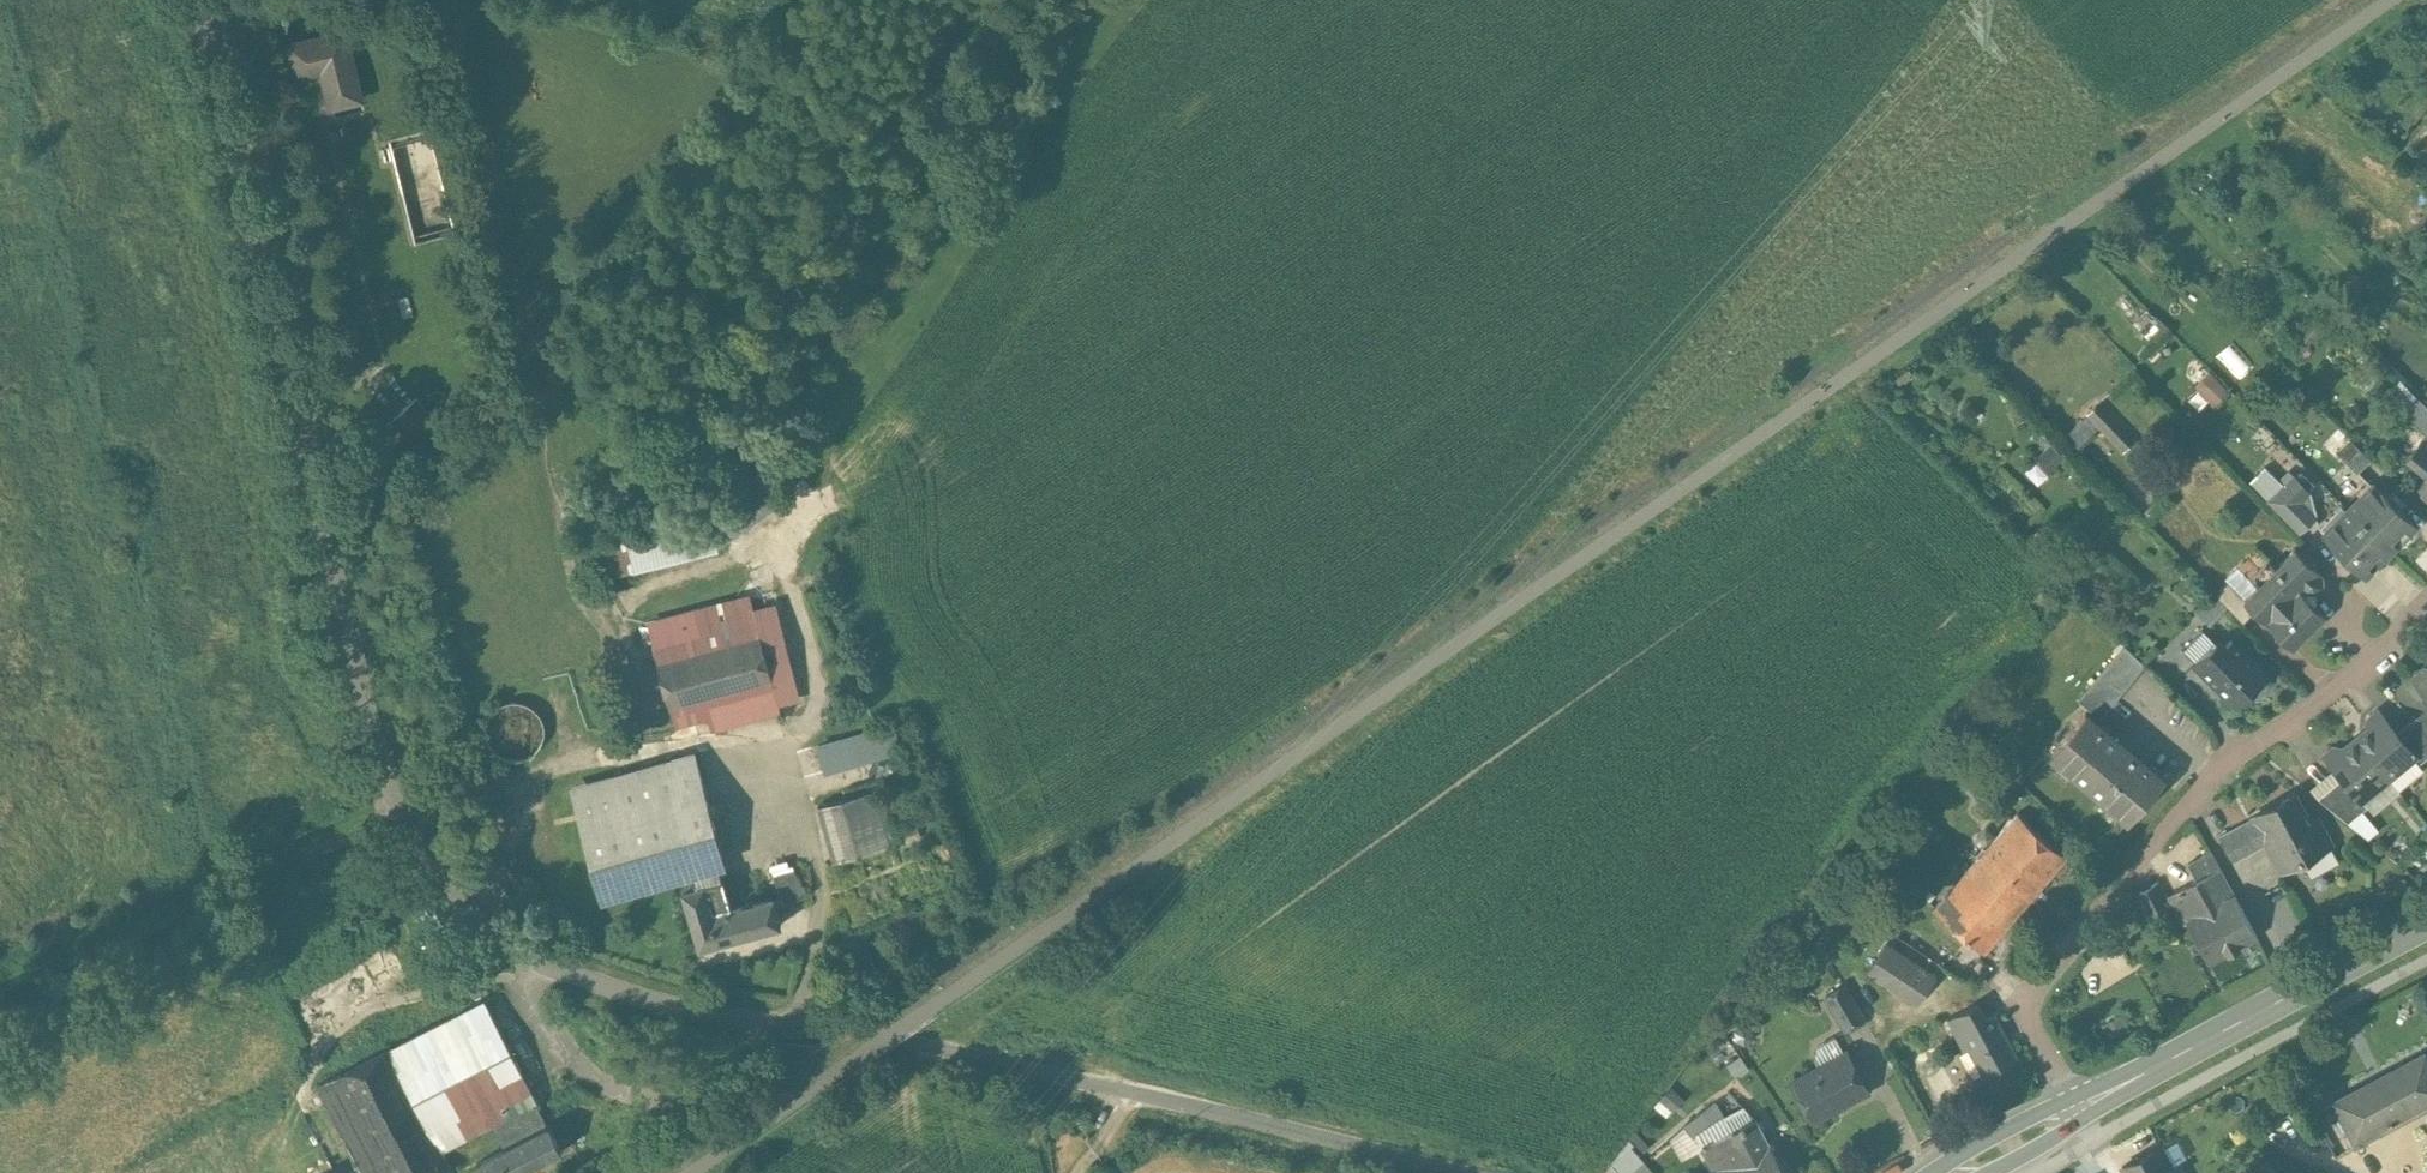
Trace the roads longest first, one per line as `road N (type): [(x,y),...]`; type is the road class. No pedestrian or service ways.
road 1 (unclassified): [(199,0),(389,793),(476,893),(550,958),(630,995),(932,1051),(1462,1172)]
road 2 (residential): [(2084,1109),(2036,1006),(2047,977),(2231,757),(2351,675),(2426,611)]
road 3 (track): [(389,793),(0,971)]
road 4 (primary): [(2426,923),(2084,1109)]
road 5 (track): [(412,827),(652,741)]
road 6 (primary): [(2084,1109),(1970,1172)]

